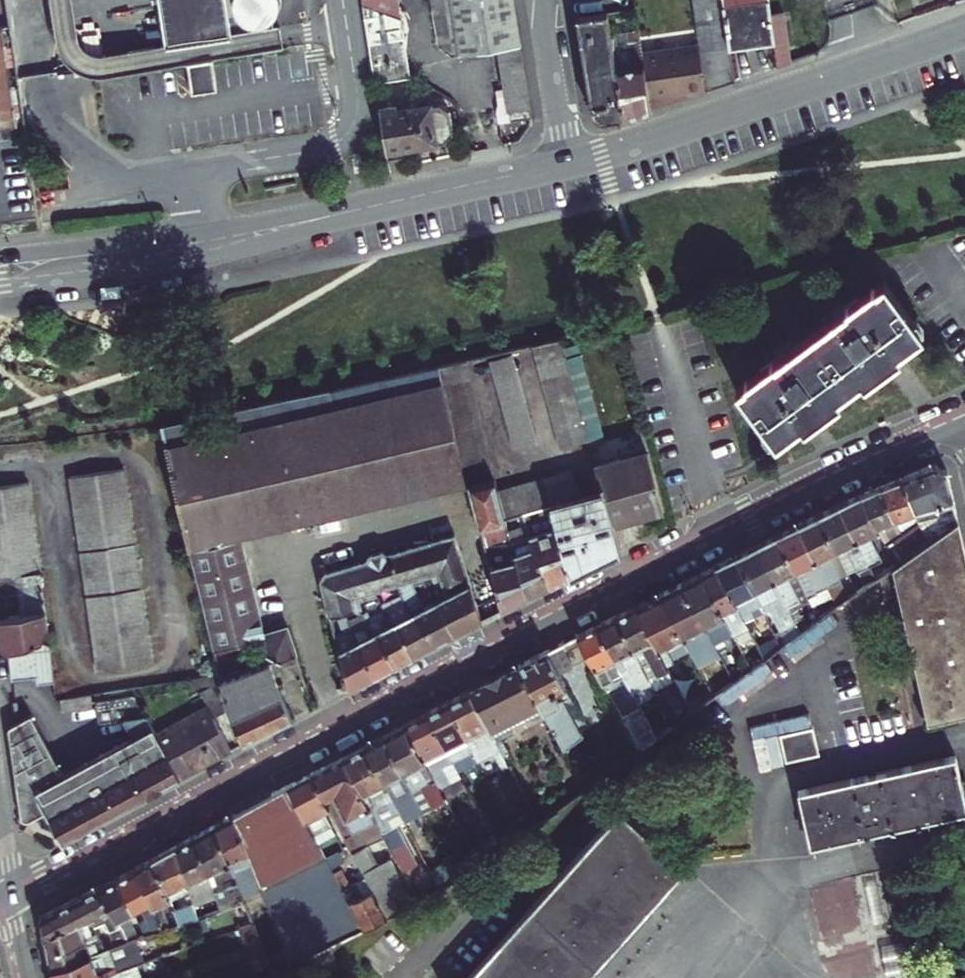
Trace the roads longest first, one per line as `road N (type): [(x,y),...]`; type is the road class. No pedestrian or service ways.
road 1 (residential): [(8,895),(720,529),(964,415)]
road 2 (residential): [(568,164),(964,31)]
road 3 (residential): [(0,289),(183,266),(372,206)]
road 4 (residential): [(372,206),(0,260)]
road 5 (residential): [(372,206),(568,164)]
road 6 (residential): [(541,0),(568,164)]

